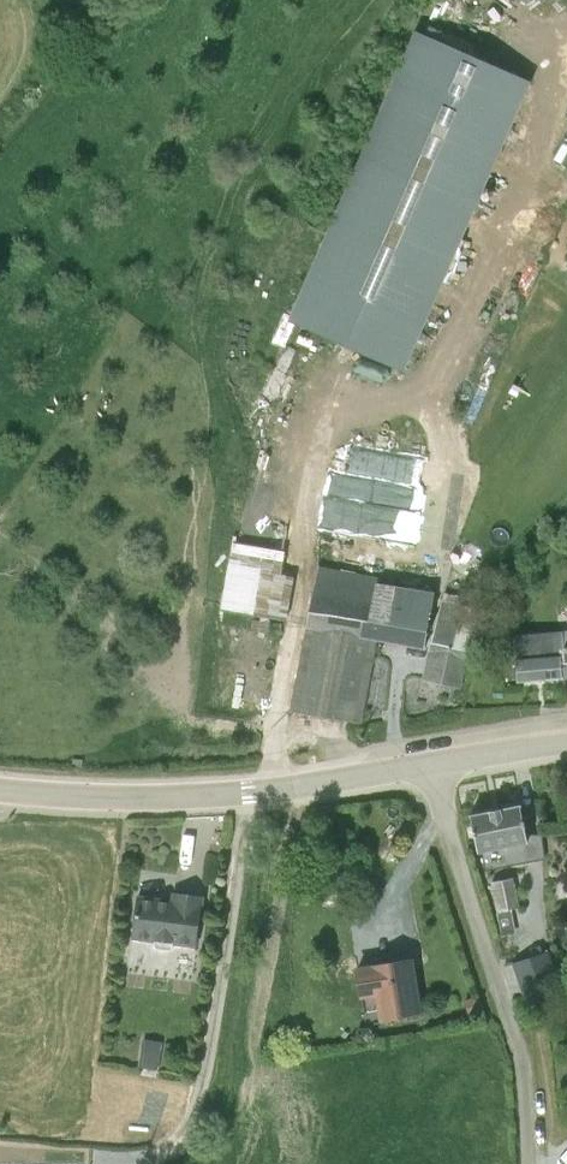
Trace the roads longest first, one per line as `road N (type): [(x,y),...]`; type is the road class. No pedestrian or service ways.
road 1 (tertiary): [(427,764),(180,799),(0,792)]
road 2 (unclassified): [(427,764),(515,1036),(527,1163)]
road 3 (tertiary): [(566,738),(427,764)]

